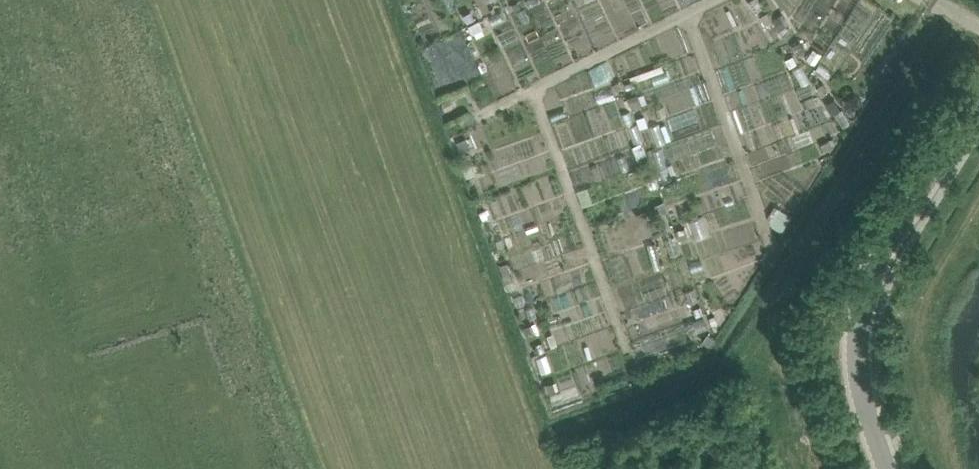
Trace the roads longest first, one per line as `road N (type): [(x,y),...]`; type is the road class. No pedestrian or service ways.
road 1 (unclassified): [(888,468),(857,388),(855,337),(865,289),(978,98)]

